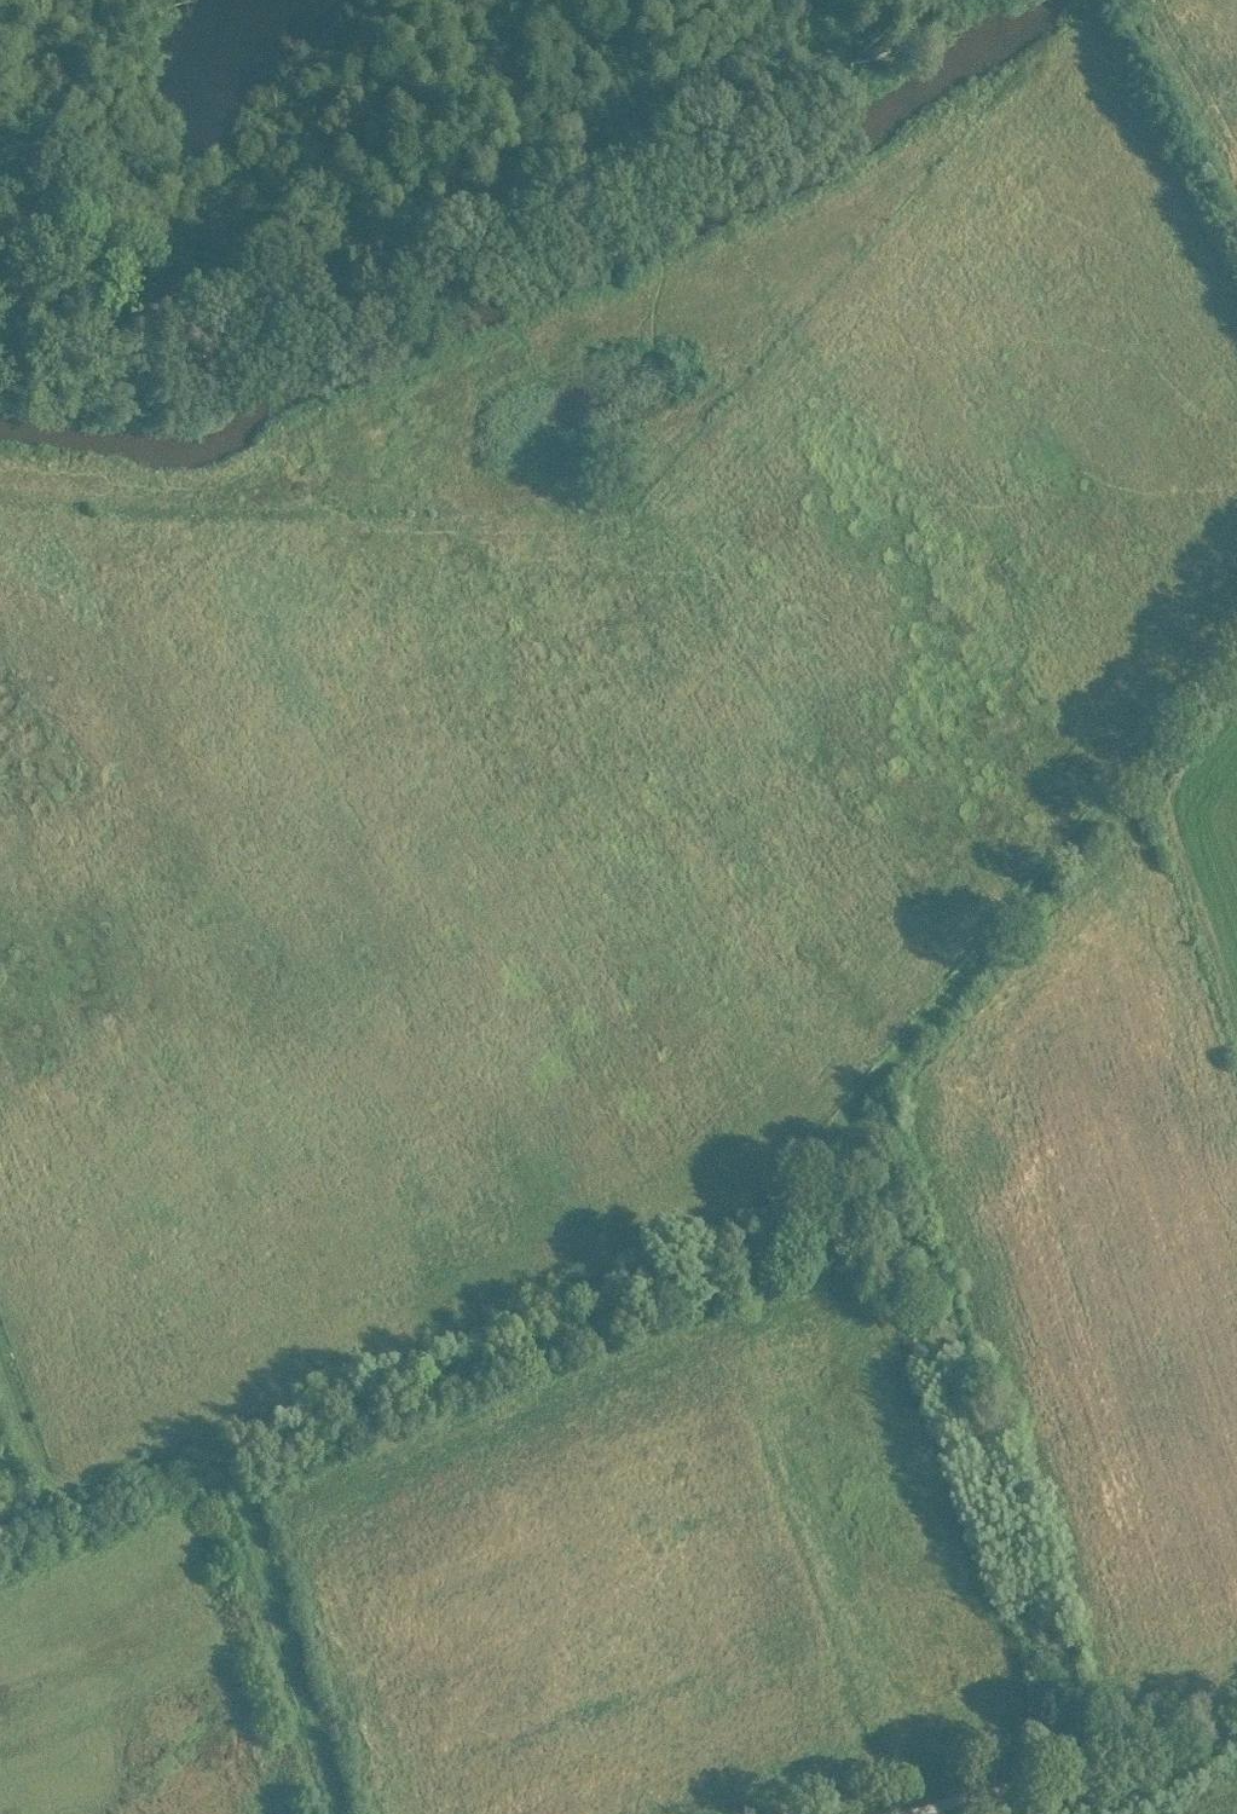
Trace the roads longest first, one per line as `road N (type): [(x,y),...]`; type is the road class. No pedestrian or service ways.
road 1 (track): [(960,1813),(1236,1728)]

